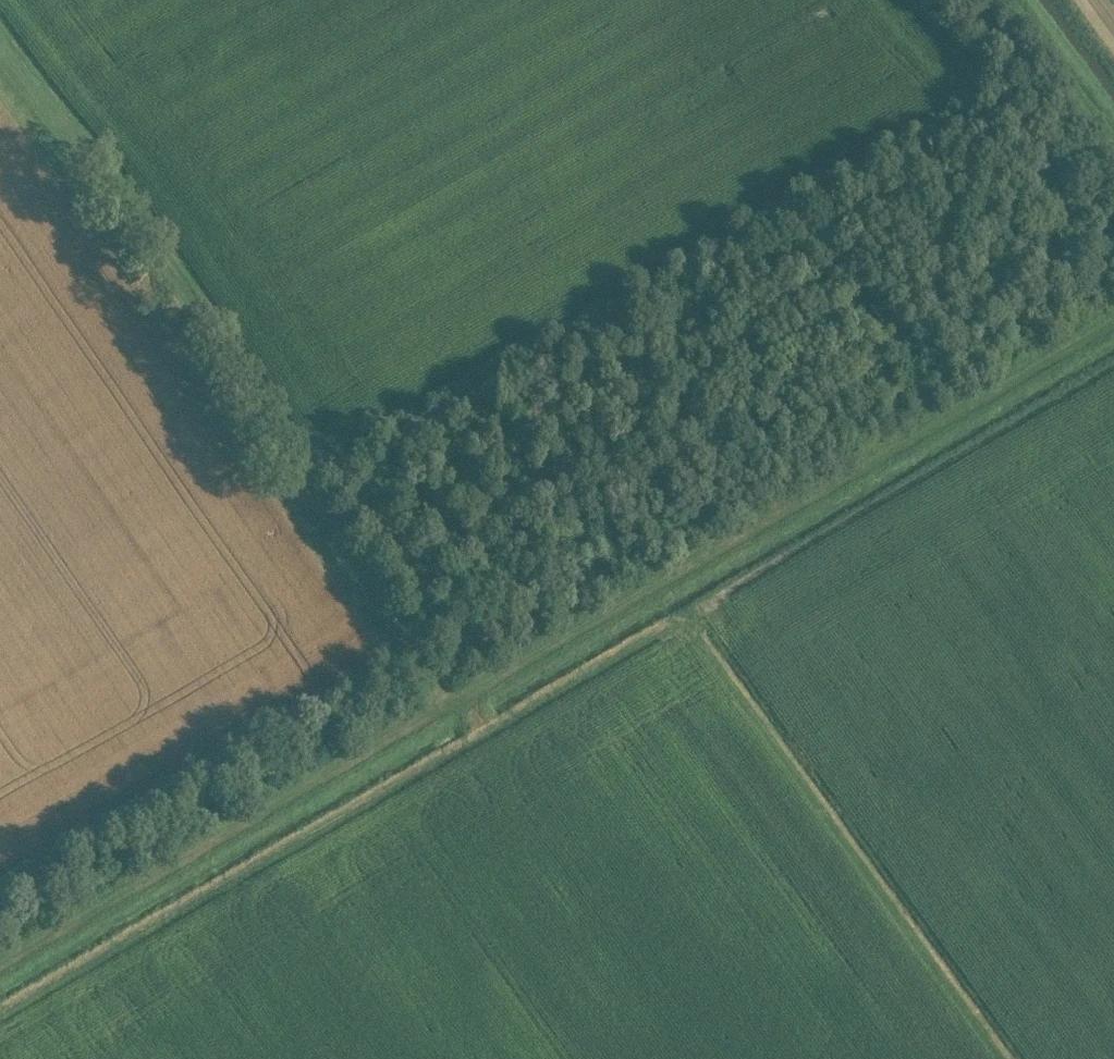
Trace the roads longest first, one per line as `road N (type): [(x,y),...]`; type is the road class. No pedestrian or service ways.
road 1 (track): [(1113,326),(0,977)]
road 2 (track): [(1113,114),(1030,0)]

